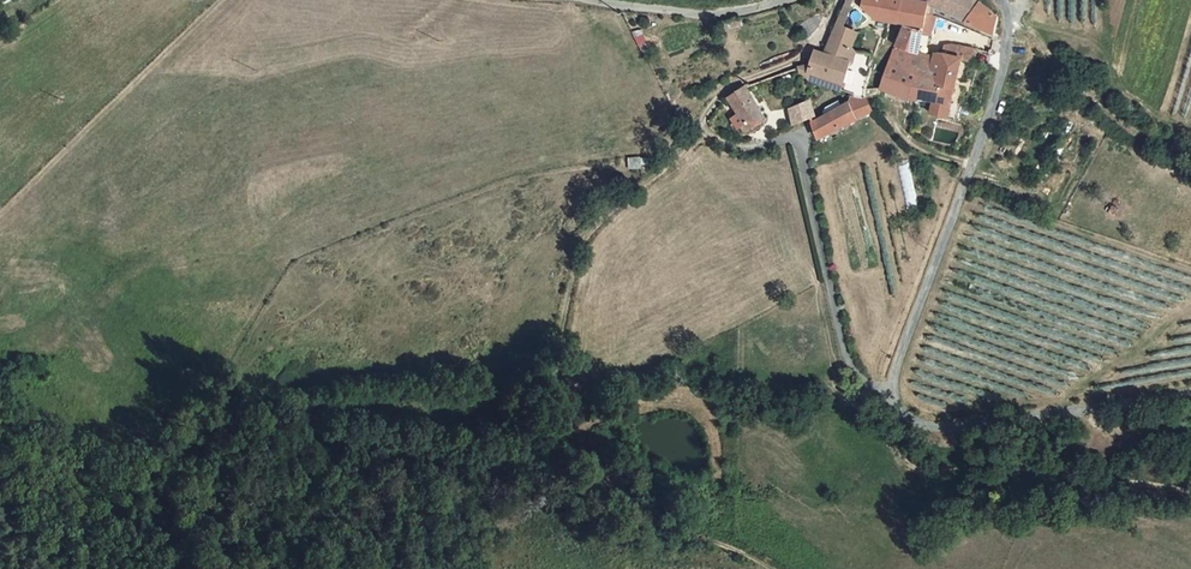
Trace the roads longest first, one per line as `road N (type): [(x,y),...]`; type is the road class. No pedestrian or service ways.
road 1 (track): [(837,0),(799,59),(715,99),(688,149),(580,248),(556,368),(598,471),(652,515),(769,568)]
road 2 (unclassified): [(1190,393),(925,428),(903,415),(890,393),(999,85),(1011,16),(1001,0)]
road 3 (track): [(575,422),(657,403),(693,411),(712,433),(717,481)]
road 4 (unclassified): [(783,0),(716,16),(597,0)]

